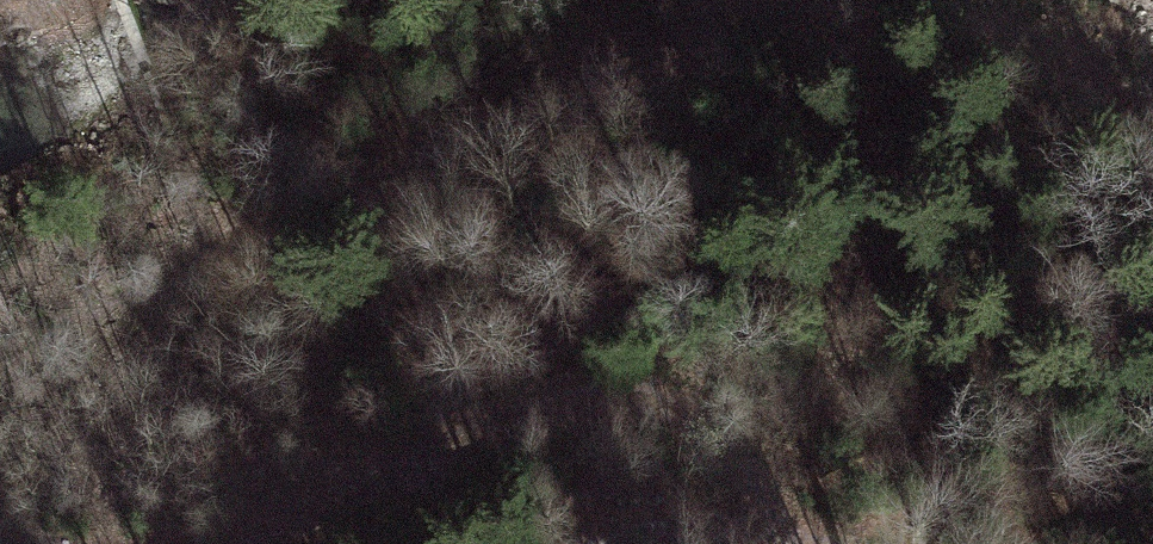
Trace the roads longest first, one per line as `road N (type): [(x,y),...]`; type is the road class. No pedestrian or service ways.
road 1 (track): [(0,538),(165,537),(311,509),(556,399),(629,390),(690,412),(720,437),(778,532)]
road 2 (track): [(831,543),(700,523),(643,533),(629,543)]

